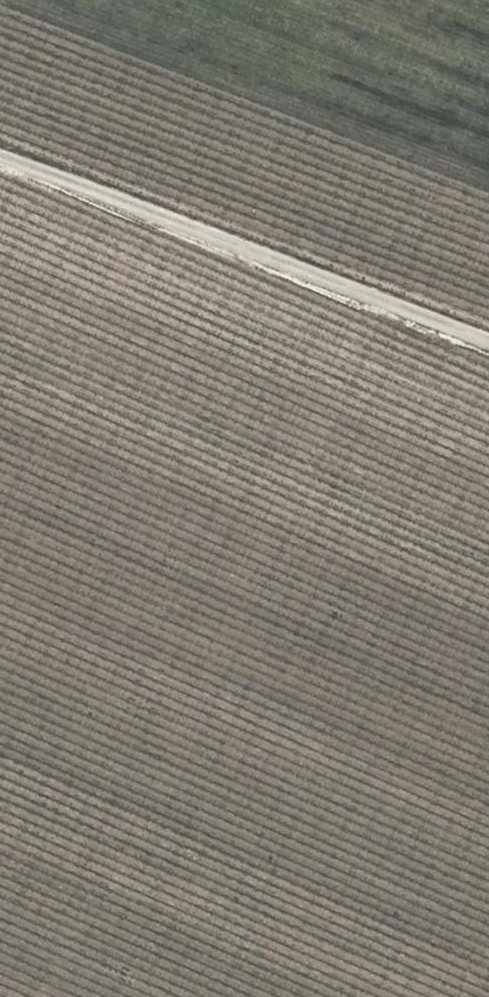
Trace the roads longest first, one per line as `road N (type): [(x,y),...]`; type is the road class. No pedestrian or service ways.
road 1 (track): [(0,152),(488,348)]

